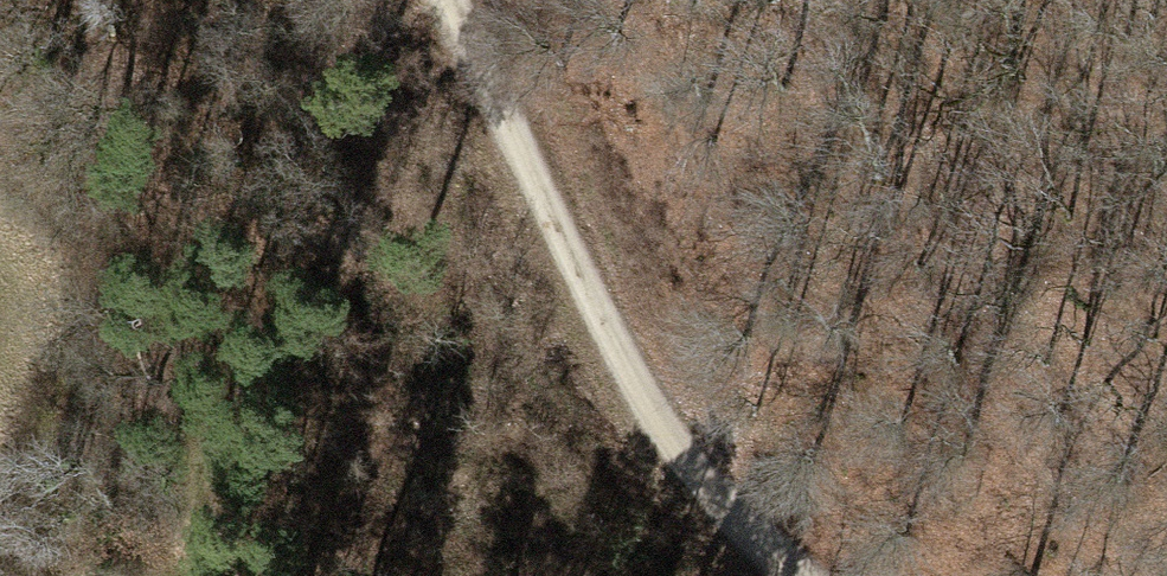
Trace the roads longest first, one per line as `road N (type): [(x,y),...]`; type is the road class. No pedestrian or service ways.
road 1 (track): [(737,518),(602,474),(540,415),(478,293),(329,180),(0,0)]
road 2 (track): [(801,575),(737,518),(632,382),(456,0)]

